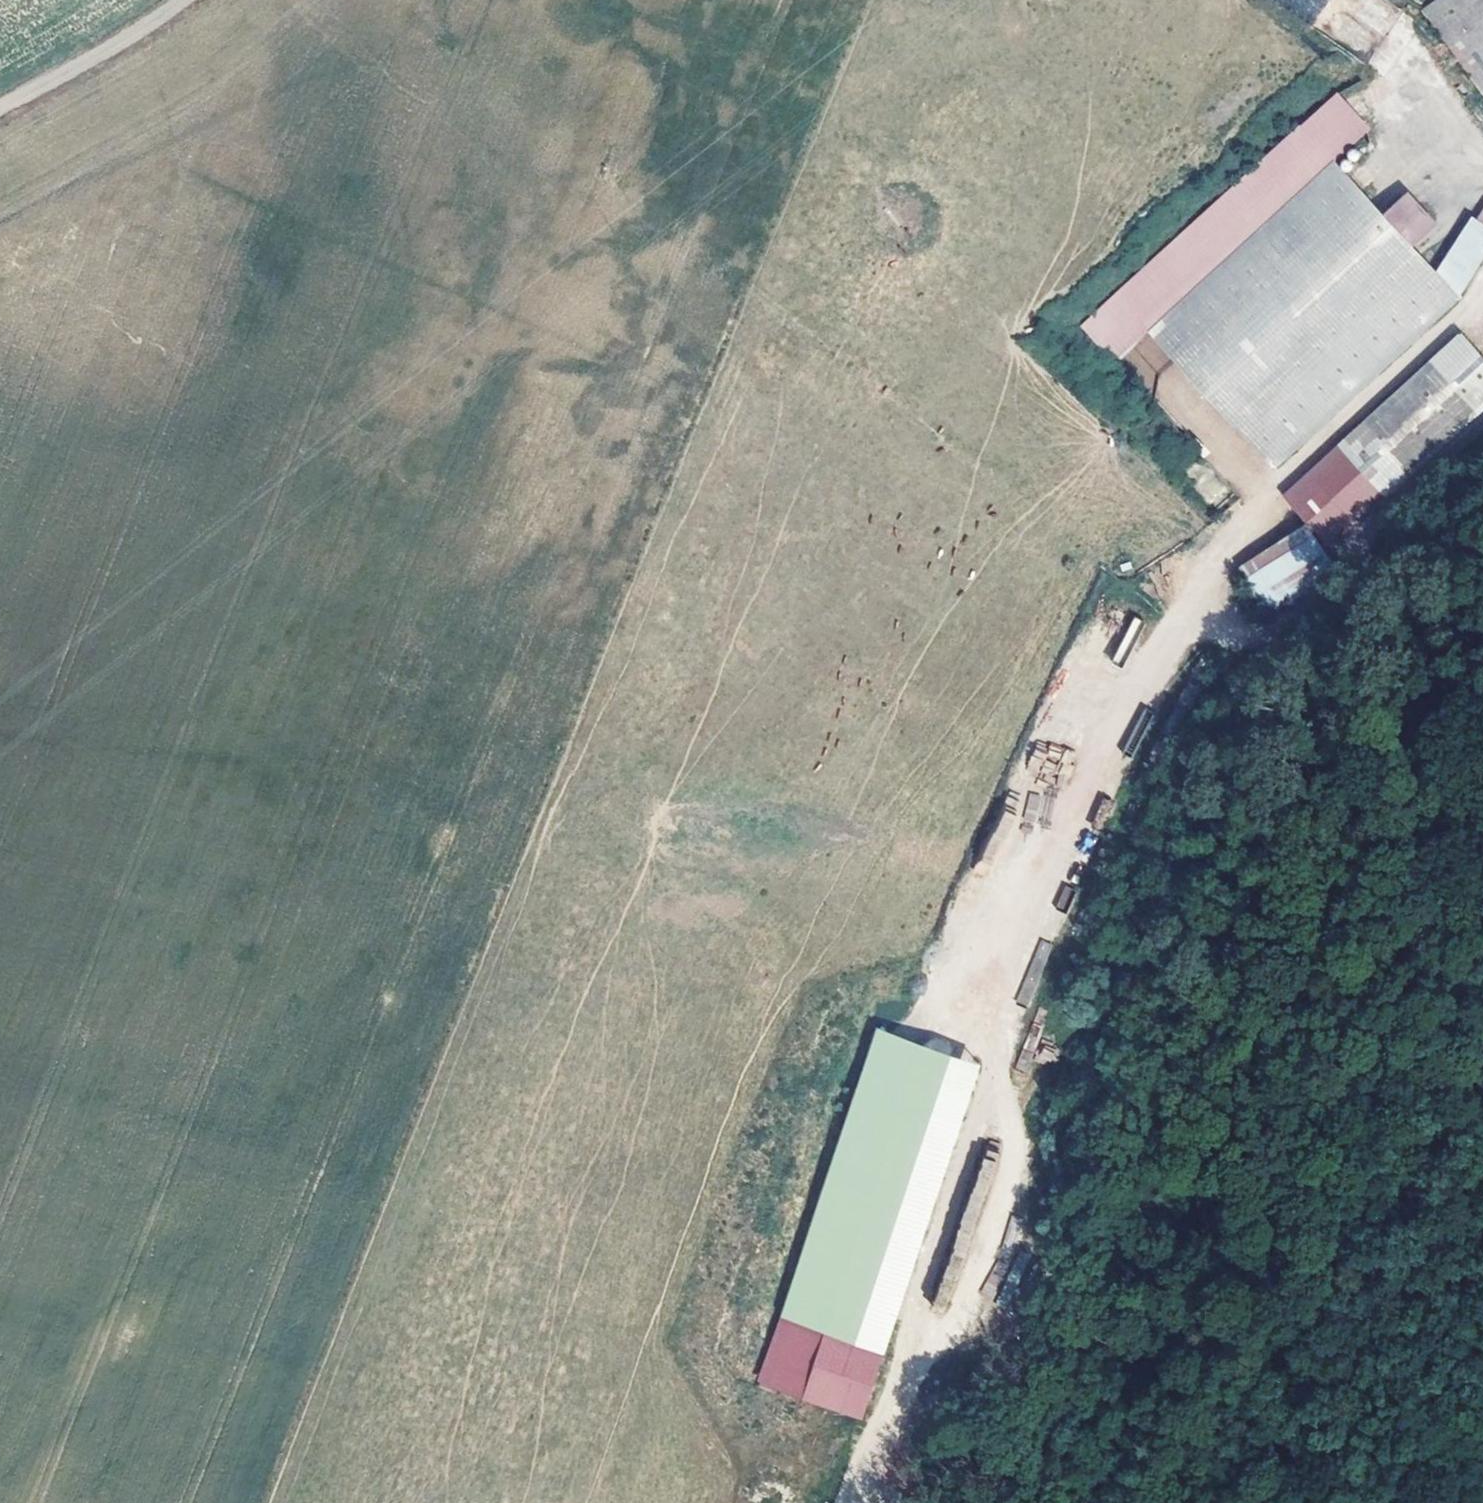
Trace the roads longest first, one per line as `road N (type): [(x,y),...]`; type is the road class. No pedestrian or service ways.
road 1 (track): [(841,1502),(1124,724),(1230,548),(1482,317)]
road 2 (unclassified): [(182,0),(0,109)]

